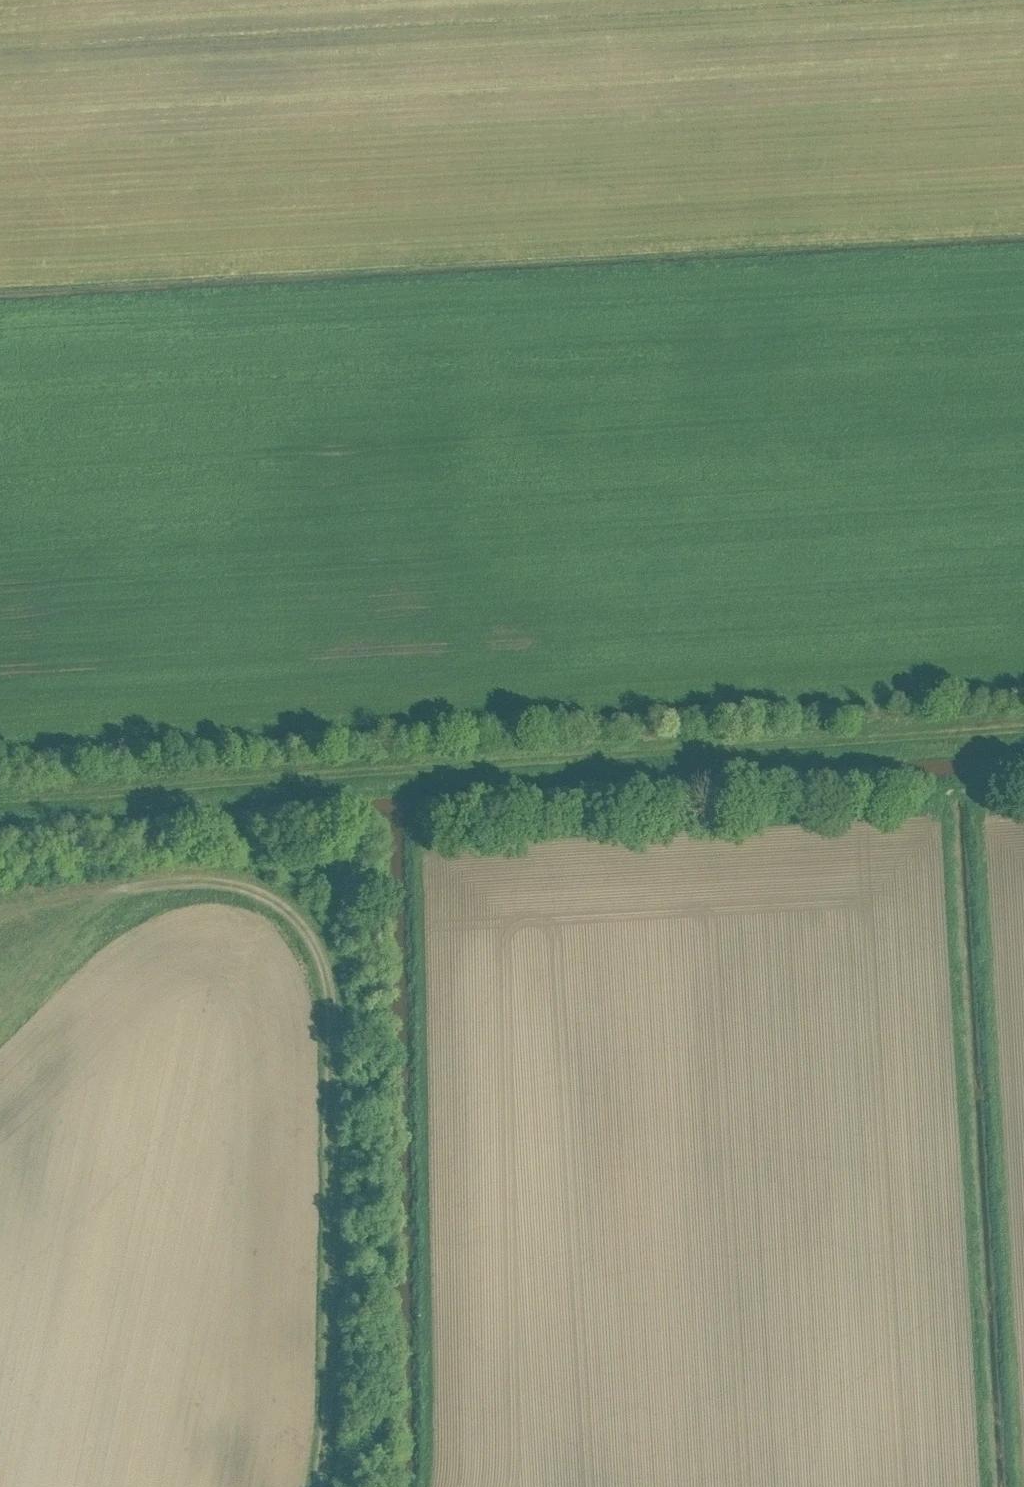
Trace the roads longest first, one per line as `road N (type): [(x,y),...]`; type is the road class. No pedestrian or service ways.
road 1 (track): [(0,975),(65,915),(185,888),(265,897),(294,917),(317,950),(332,1017),(317,1486)]

